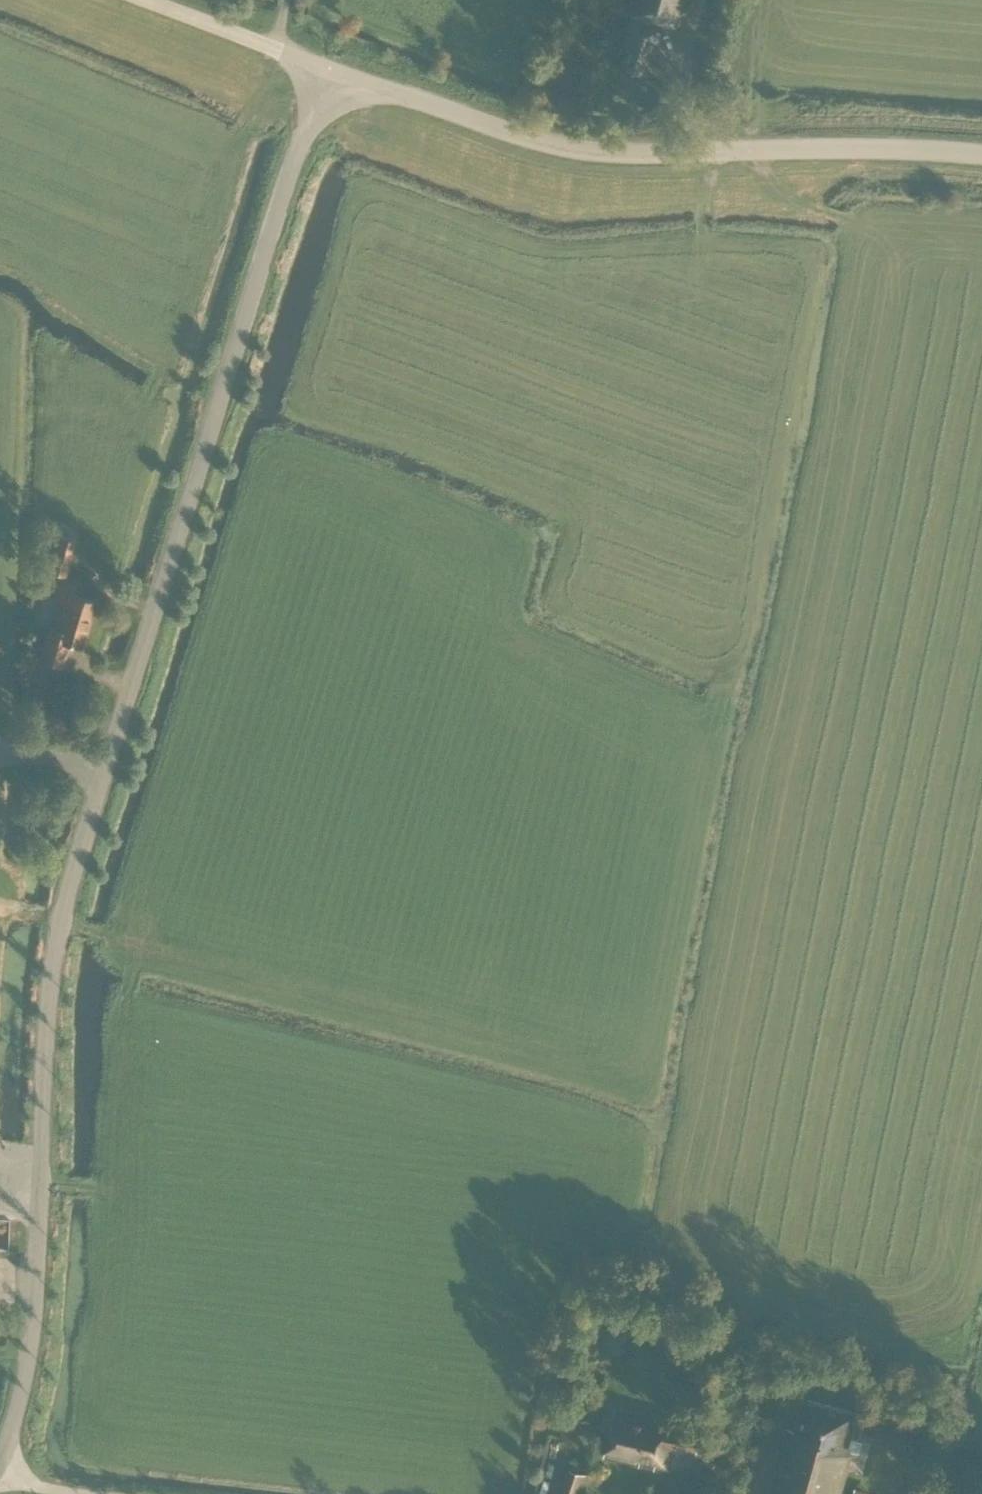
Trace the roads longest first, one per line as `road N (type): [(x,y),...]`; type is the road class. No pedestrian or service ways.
road 1 (tertiary): [(0,1460),(27,1373),(56,937),(330,66)]
road 2 (tertiary): [(981,153),(572,148),(330,66)]
road 3 (unclassified): [(330,66),(149,0)]

